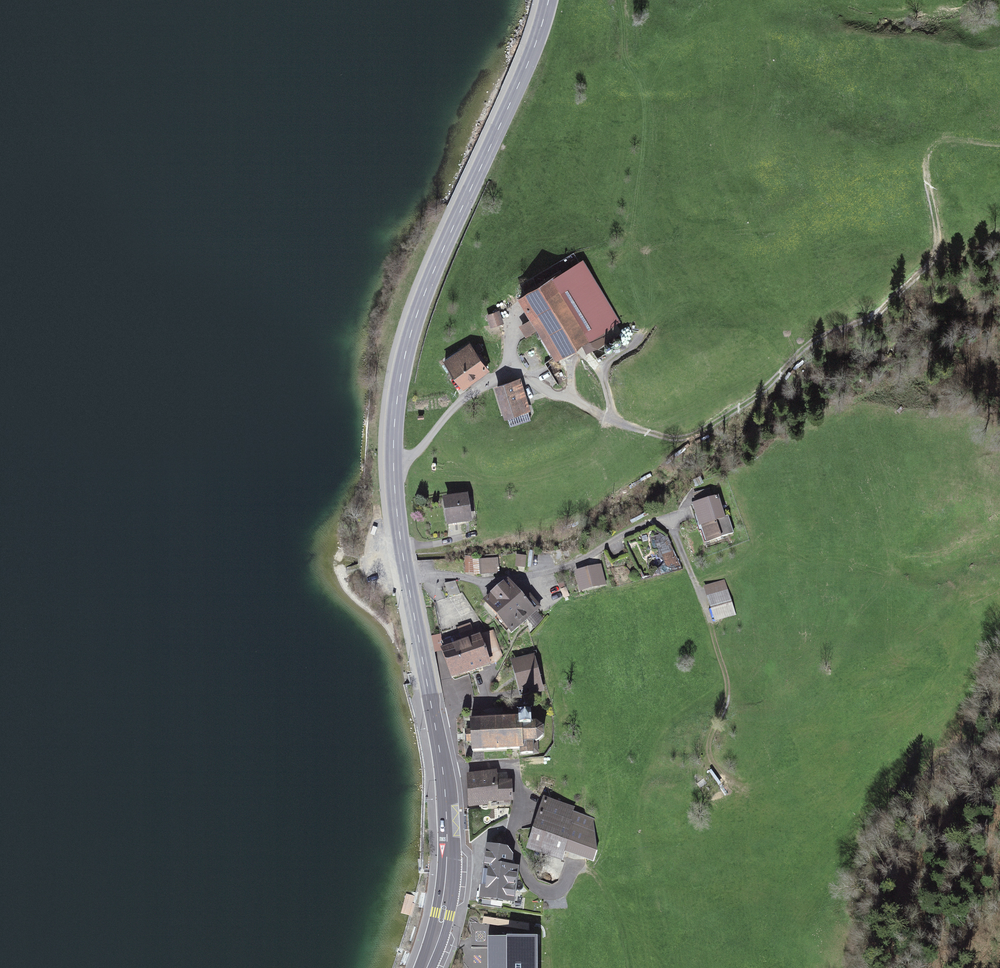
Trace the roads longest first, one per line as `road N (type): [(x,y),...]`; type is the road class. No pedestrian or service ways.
road 1 (track): [(592,358),(612,418),(652,438),(685,436),(737,408),(804,345),(875,315),(927,262),(936,247),(925,167),(934,147),(956,138),(999,144)]
road 2 (secondary): [(393,463),(404,358),(417,313),(549,0)]
road 3 (secondary): [(425,967),(446,896),(446,795),(407,579)]
road 4 (residential): [(407,579),(550,573),(668,520),(702,604)]
road 5 (residential): [(393,463),(407,461),(477,387),(507,370),(523,370),(612,418)]

